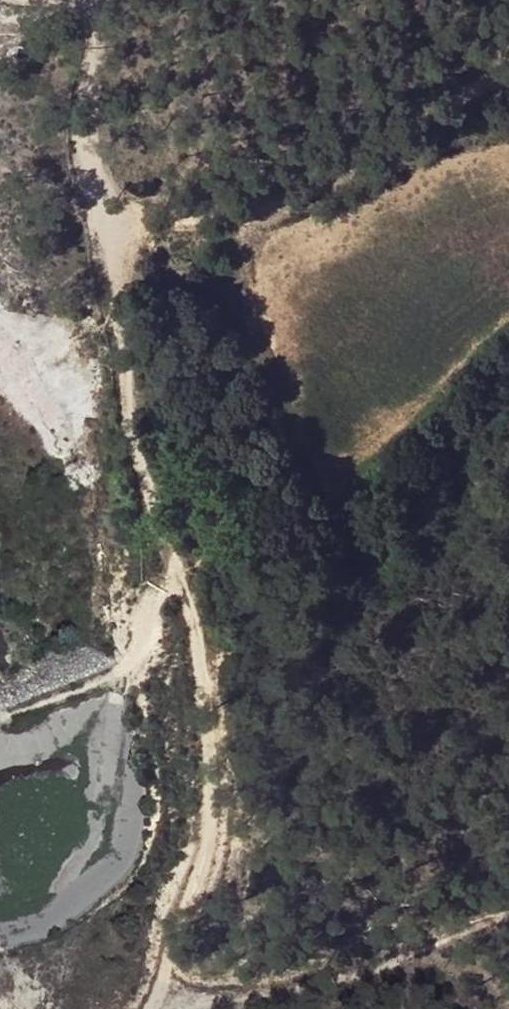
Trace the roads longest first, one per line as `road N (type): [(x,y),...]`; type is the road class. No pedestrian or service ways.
road 1 (track): [(105,224),(147,495),(190,598),(216,814),(152,1008)]
road 2 (track): [(105,224),(258,211),(488,77),(508,72)]
road 3 (track): [(175,1008),(411,958),(508,912)]
road 4 (track): [(105,224),(87,156),(73,0)]

